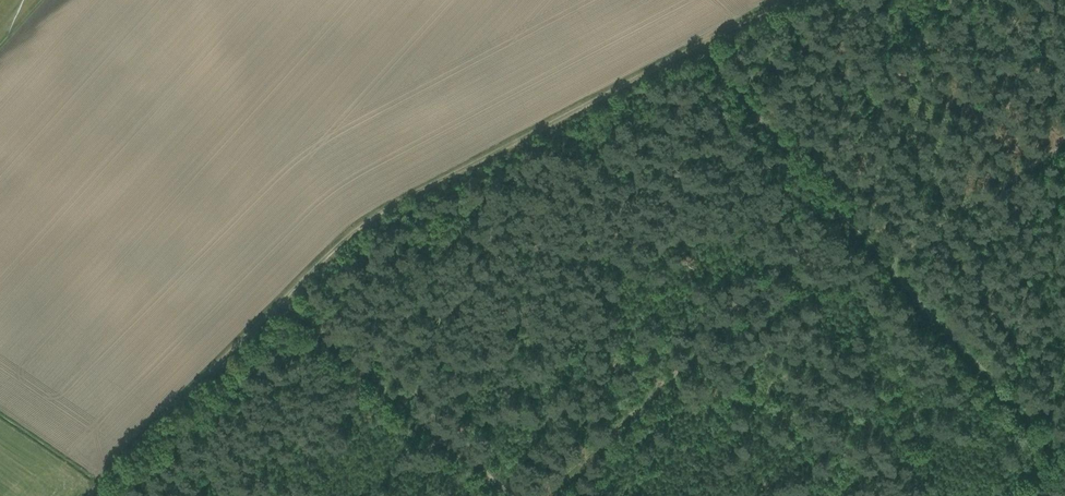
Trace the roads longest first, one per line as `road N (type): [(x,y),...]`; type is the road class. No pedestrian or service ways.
road 1 (track): [(1064,139),(888,270),(837,216),(550,495)]
road 2 (track): [(283,303),(379,214),(787,0)]
road 3 (track): [(511,495),(283,303),(88,495)]
road 4 (track): [(888,270),(1064,466)]

